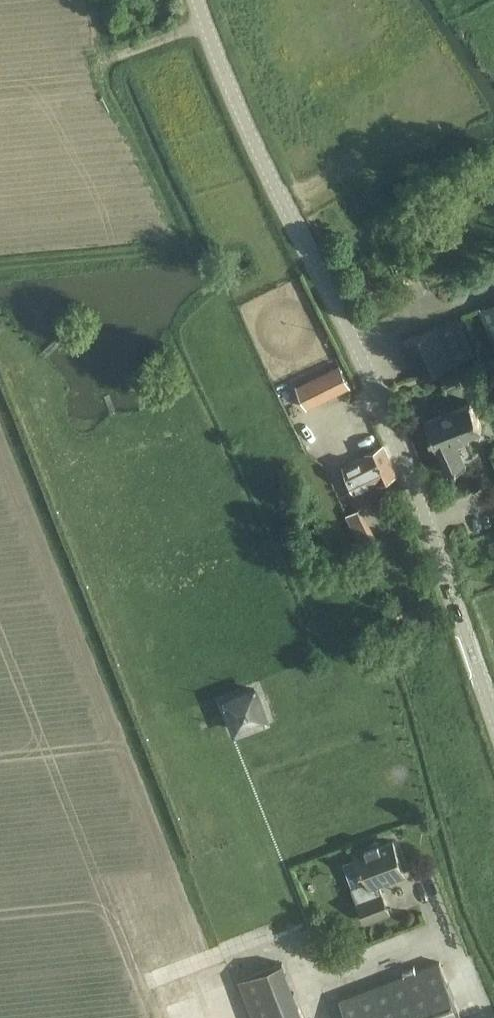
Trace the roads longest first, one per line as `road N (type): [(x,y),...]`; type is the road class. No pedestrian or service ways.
road 1 (tertiary): [(493,720),(398,437),(197,0)]

